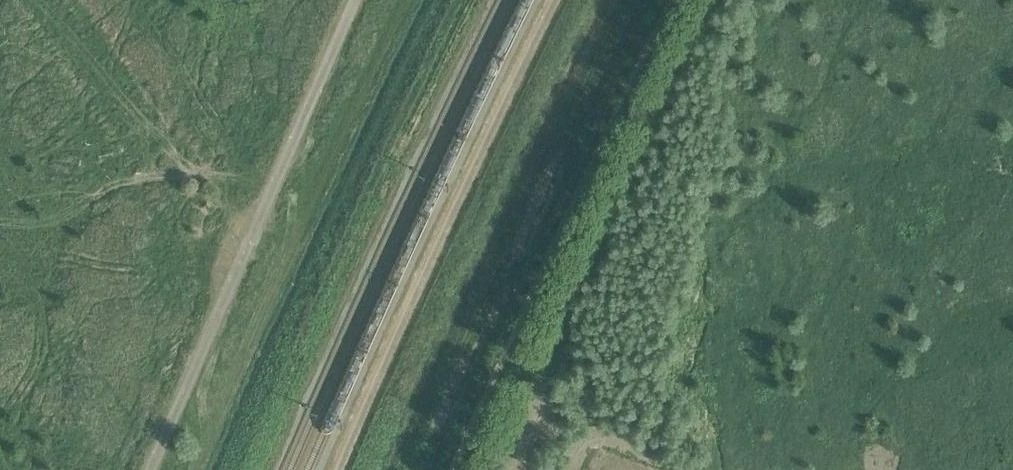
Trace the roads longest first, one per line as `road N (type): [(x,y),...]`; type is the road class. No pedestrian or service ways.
road 1 (track): [(670,0),(554,224),(451,469)]
road 2 (track): [(343,469),(559,0)]
road 3 (track): [(141,469),(354,0)]

